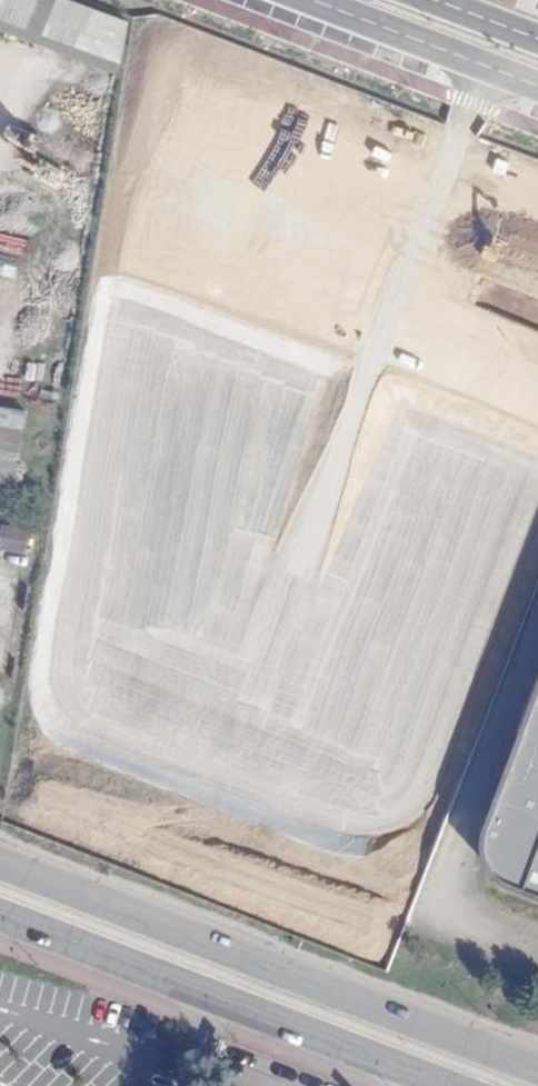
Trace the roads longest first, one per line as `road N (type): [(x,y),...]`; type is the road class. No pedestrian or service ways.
road 1 (primary): [(537,1065),(0,860)]
road 2 (primary): [(0,912),(454,1085)]

